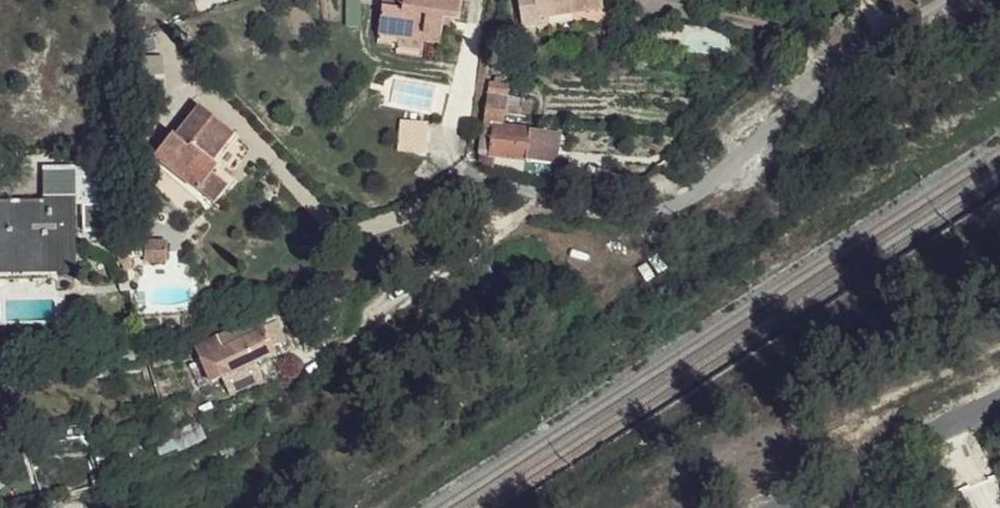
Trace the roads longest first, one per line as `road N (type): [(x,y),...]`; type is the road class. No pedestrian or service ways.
road 1 (residential): [(670,212),(881,27),(945,0)]
road 2 (tertiary): [(955,426),(785,507)]

